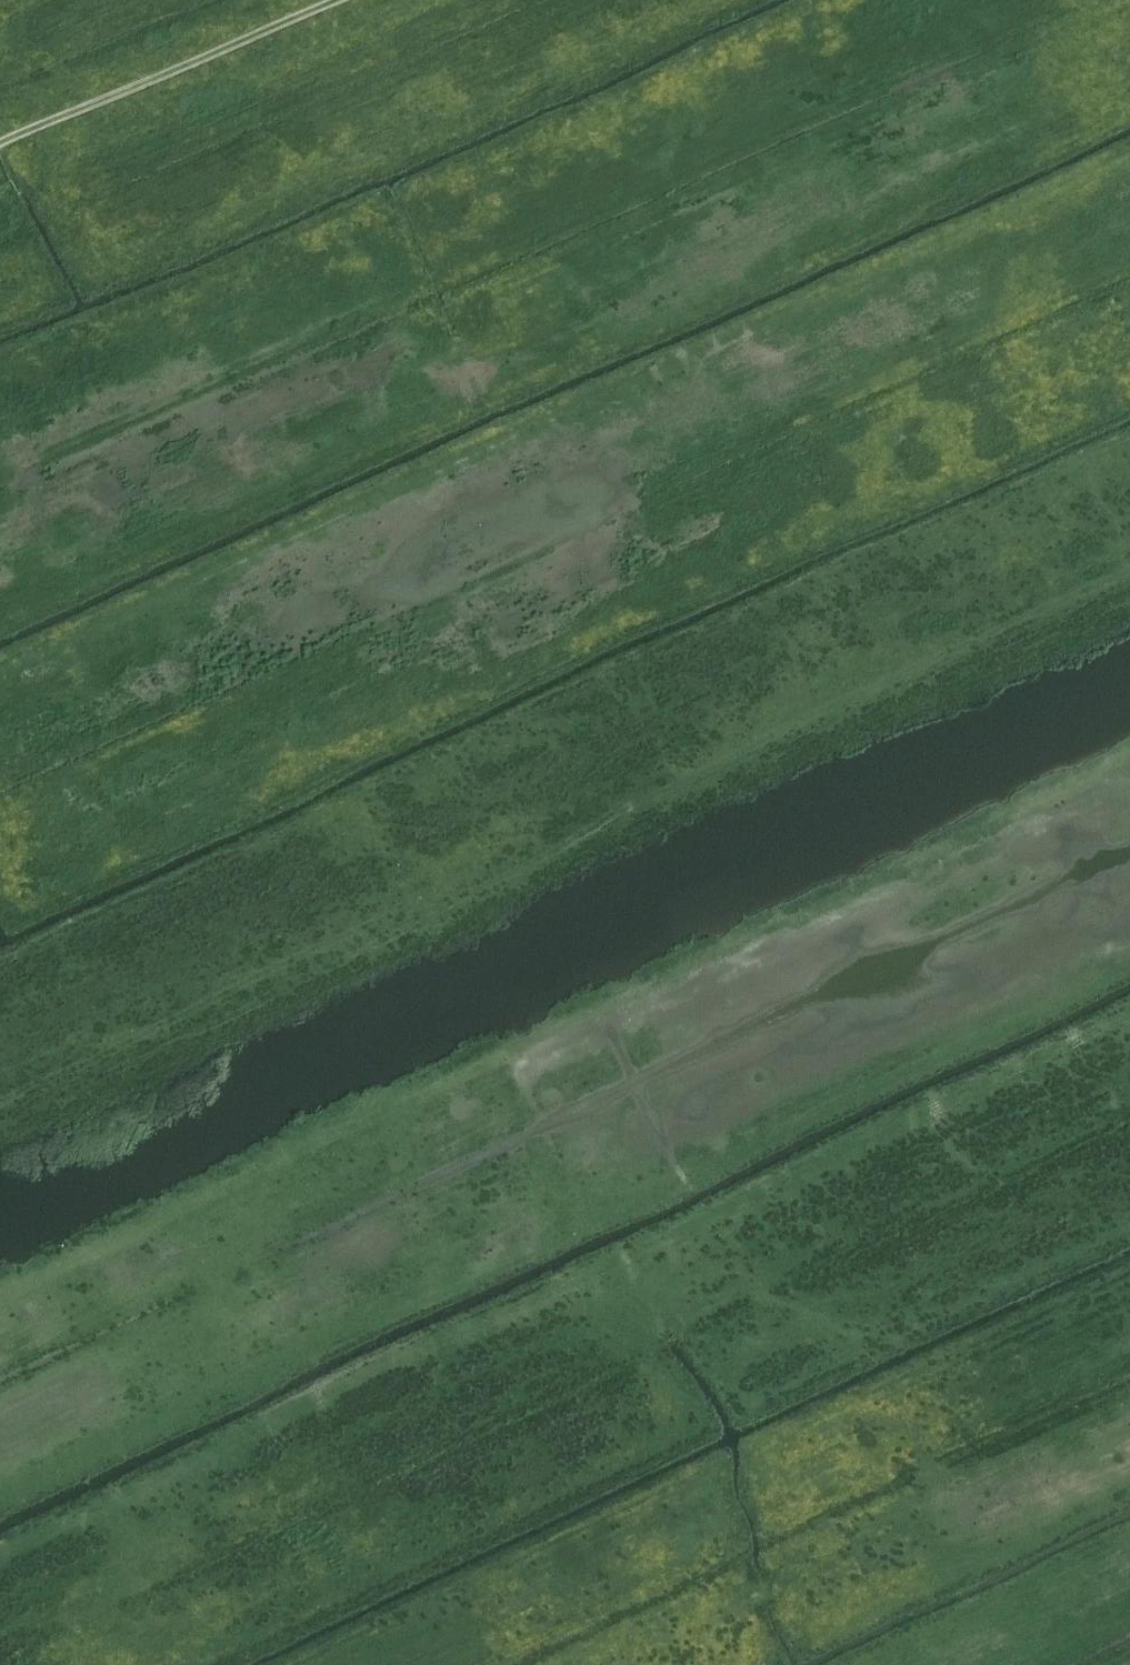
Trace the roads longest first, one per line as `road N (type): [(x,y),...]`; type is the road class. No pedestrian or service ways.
road 1 (track): [(335,0),(0,144)]

